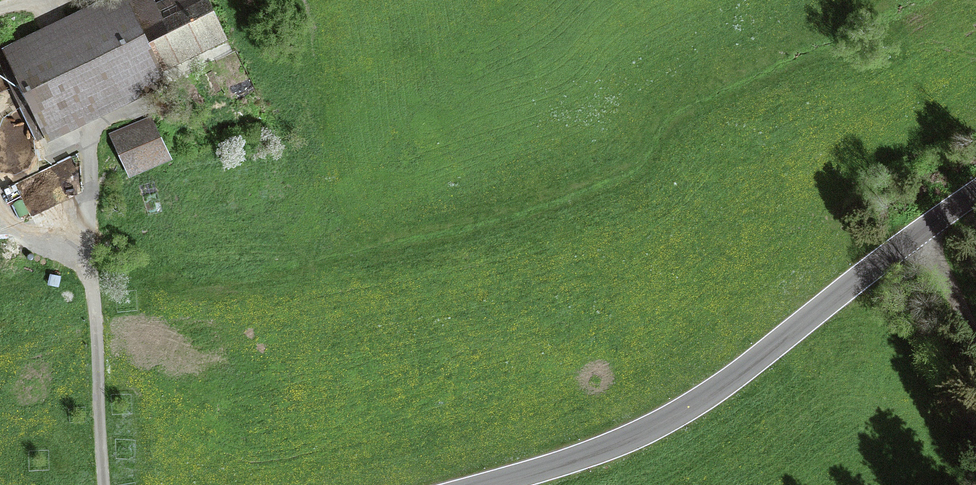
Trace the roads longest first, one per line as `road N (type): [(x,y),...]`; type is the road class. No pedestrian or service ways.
road 1 (tertiary): [(975,192),(684,409),(599,452),(486,484)]
road 2 (track): [(975,355),(918,233)]

